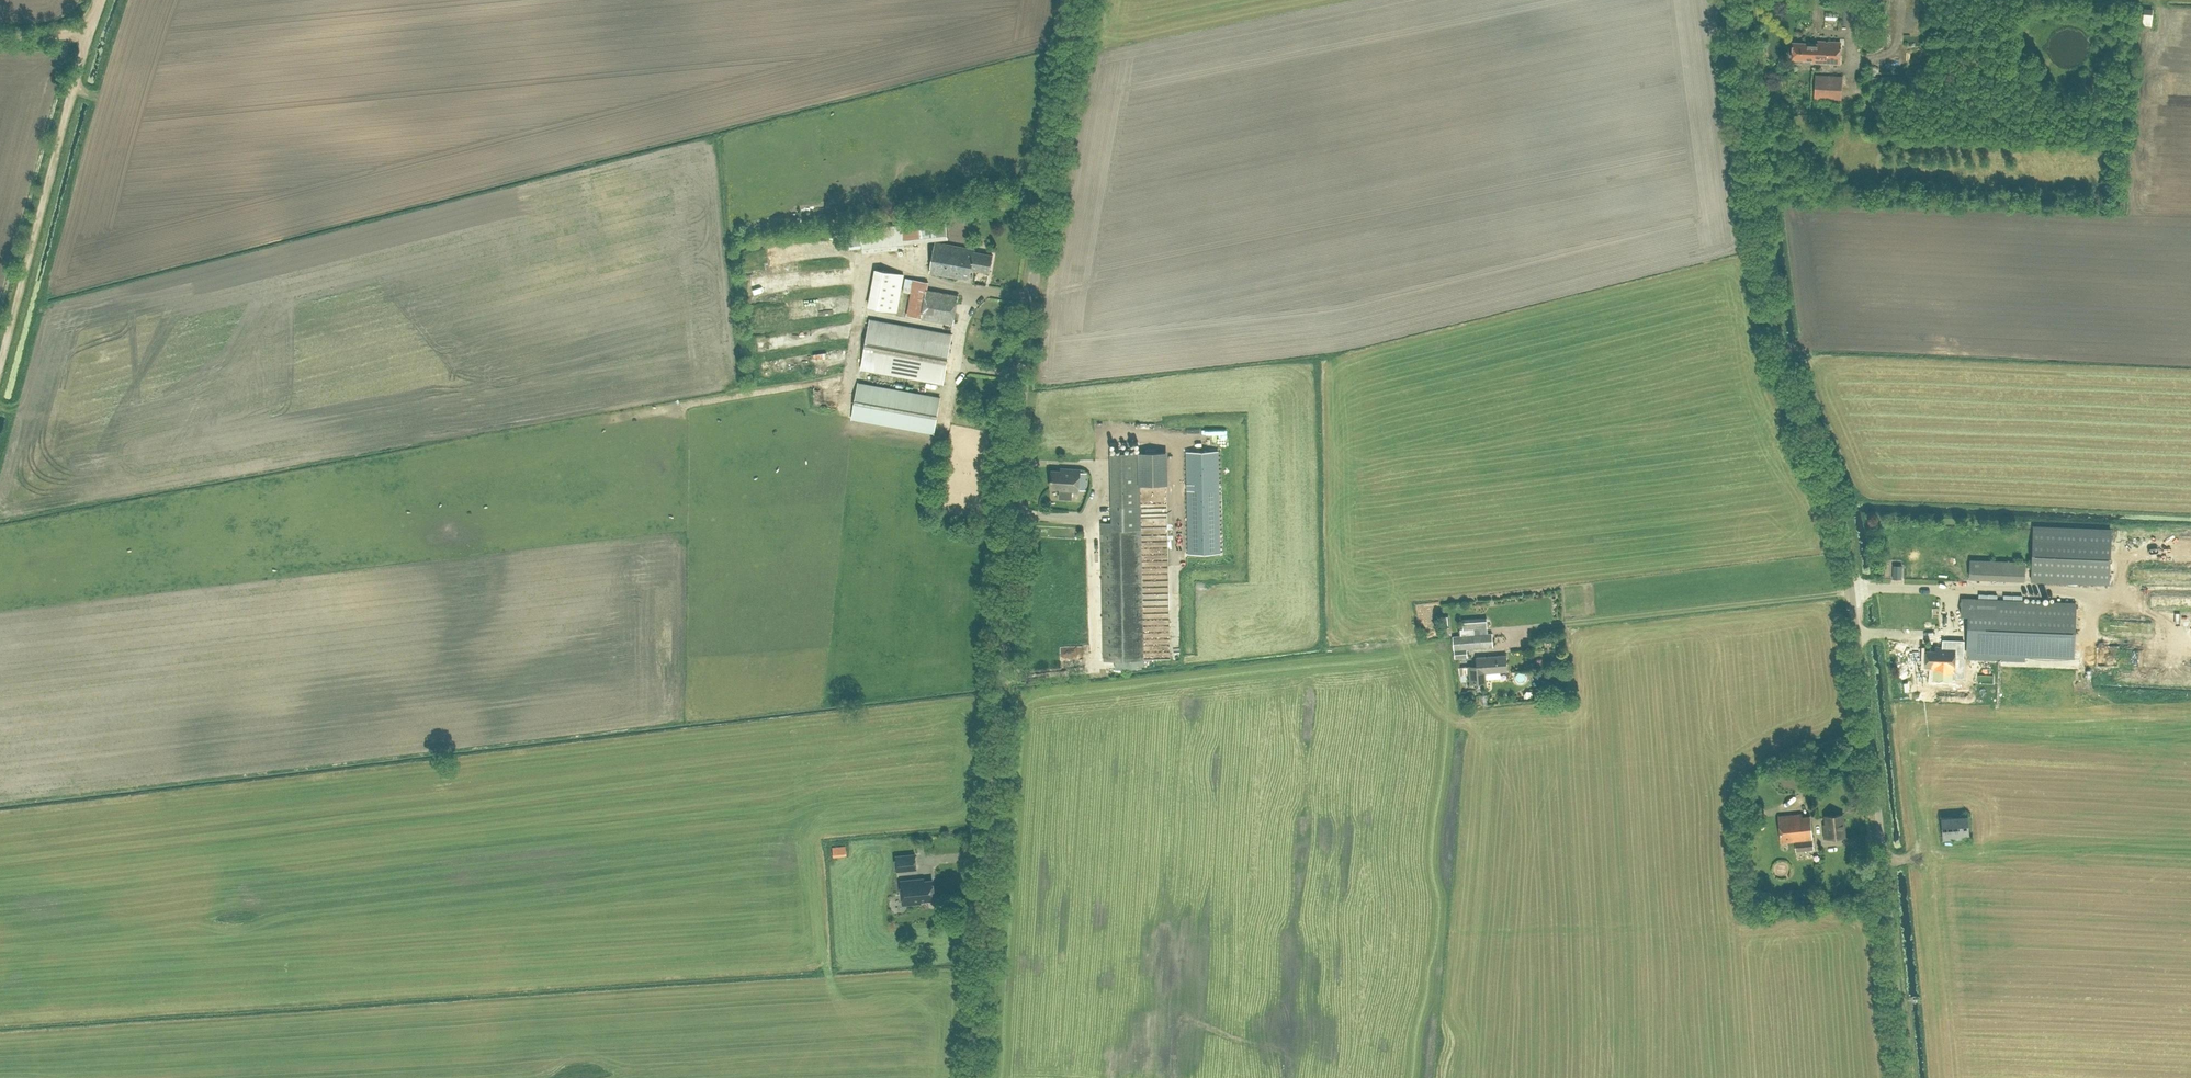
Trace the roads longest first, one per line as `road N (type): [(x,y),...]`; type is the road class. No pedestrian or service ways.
road 1 (unclassified): [(1905,1077),(1848,567),(1828,481),(1774,340),(1730,0)]
road 2 (unclassified): [(974,1077),(1029,298),(1081,0)]
road 3 (track): [(88,38),(0,343)]

